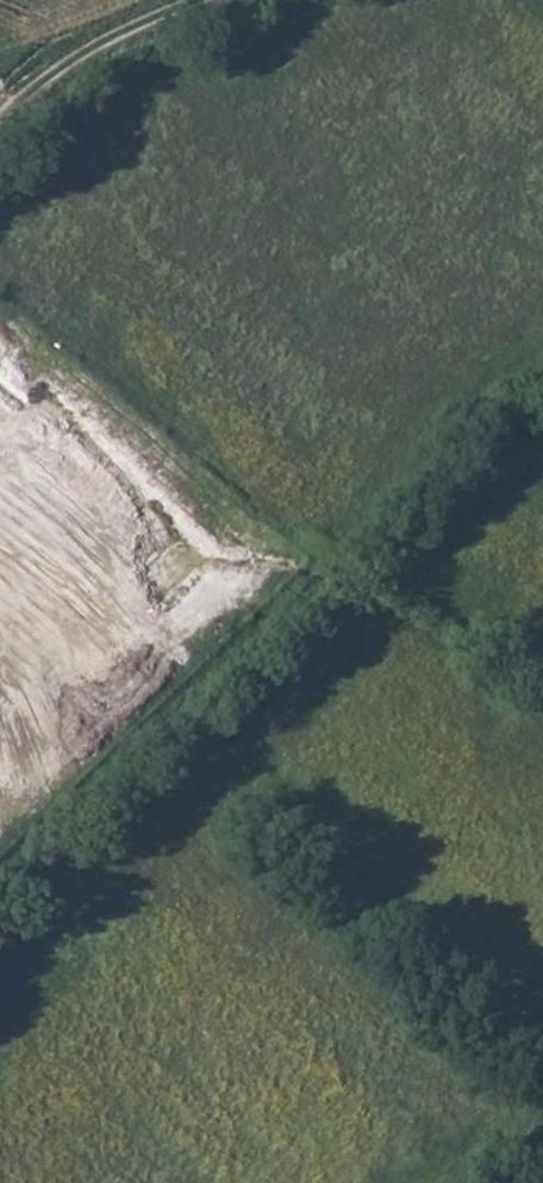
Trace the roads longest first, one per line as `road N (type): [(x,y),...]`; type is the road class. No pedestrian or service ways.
road 1 (track): [(0,112),(33,80),(110,32),(189,0)]

